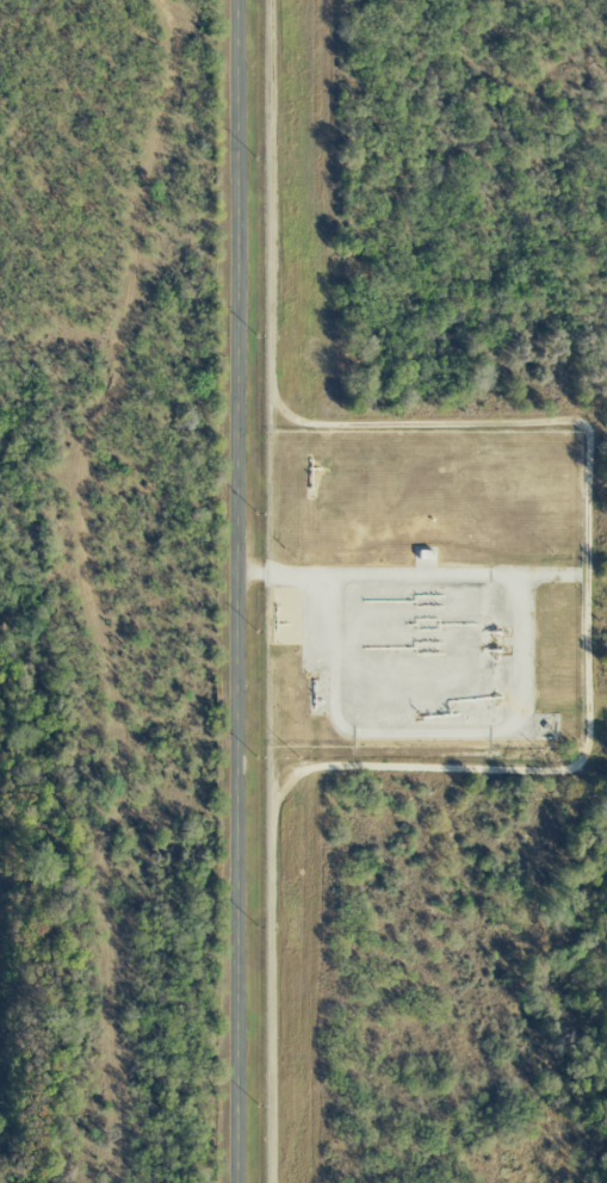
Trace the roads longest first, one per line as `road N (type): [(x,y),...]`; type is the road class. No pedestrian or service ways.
road 1 (track): [(272,1182),(273,783),(301,766),(572,768),(587,744),(589,441),(587,428),(564,421),(299,425),(278,413),(272,0)]
road 2 (residential): [(239,0),(236,1182)]

